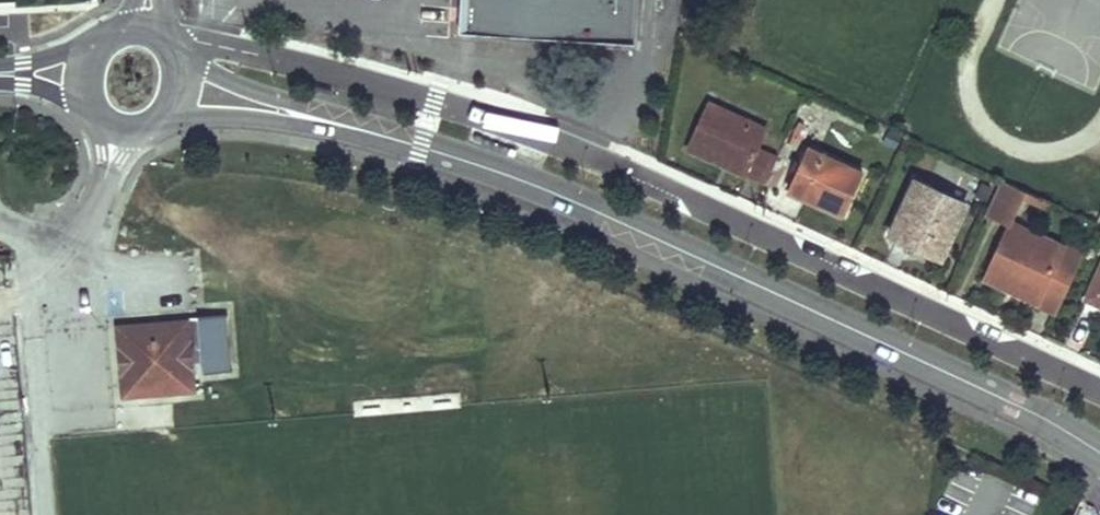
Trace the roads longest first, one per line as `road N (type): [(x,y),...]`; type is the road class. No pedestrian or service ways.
road 1 (residential): [(174,47),(303,65),(524,132),(649,181),(1099,389)]
road 2 (tertiary): [(421,148),(590,210),(1041,417),(1099,452)]
road 3 (tertiary): [(158,127),(275,124),(421,148)]
road 4 (tertiary): [(421,148),(256,93),(181,58)]

